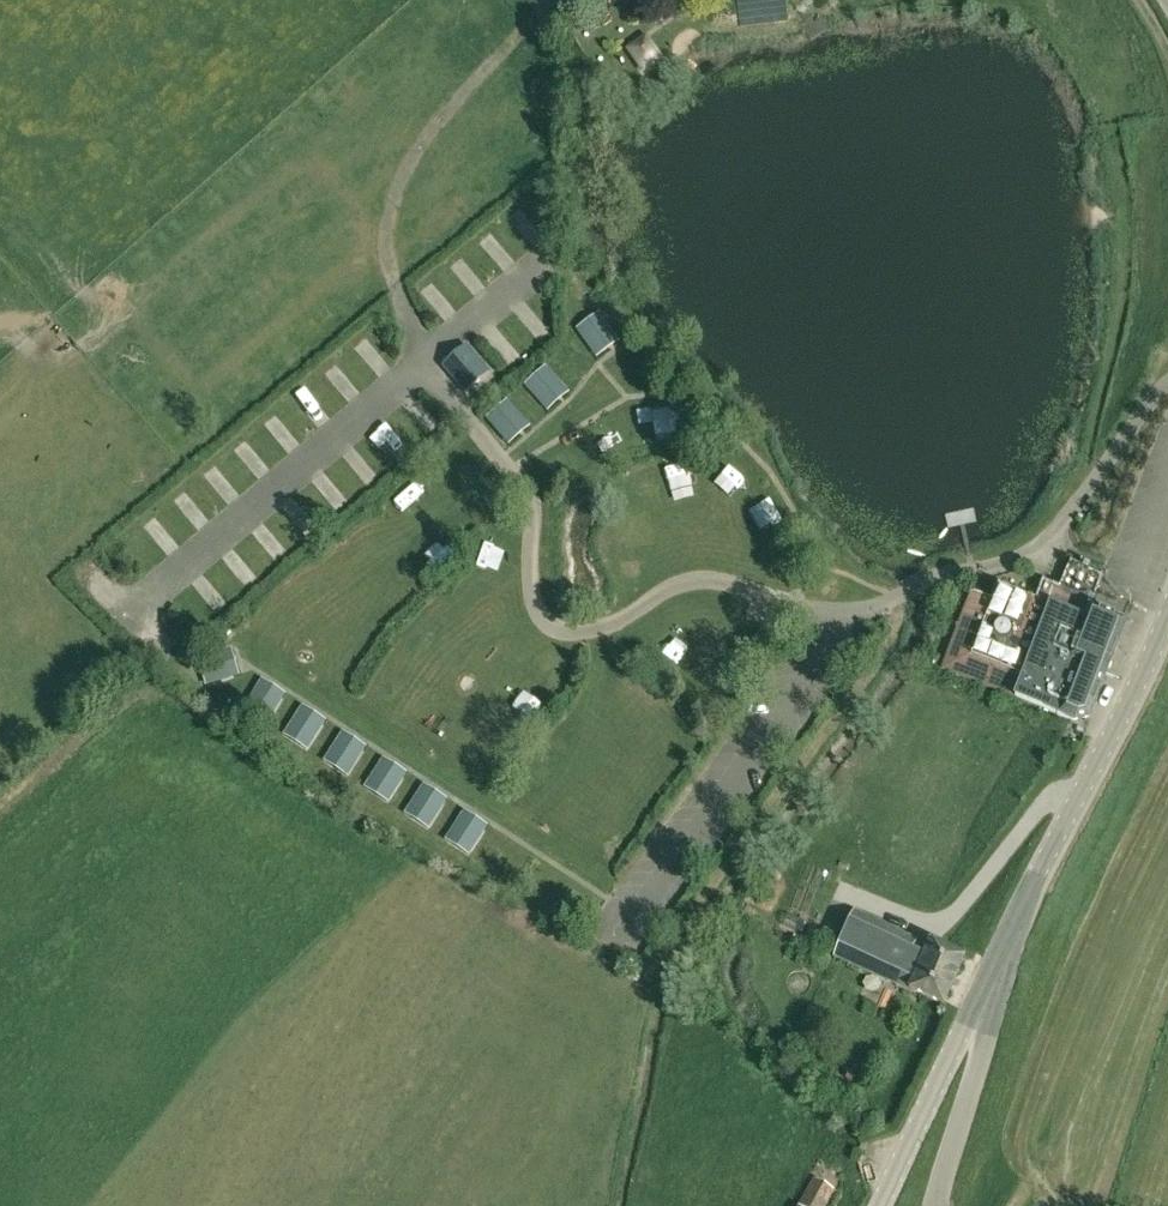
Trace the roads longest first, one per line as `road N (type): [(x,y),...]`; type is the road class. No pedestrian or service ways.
road 1 (tertiary): [(995,965),(1167,616)]
road 2 (track): [(552,0),(433,129),(407,169),(385,231),(393,281)]
road 3 (tertiary): [(877,1205),(995,965)]
road 4 (tertiary): [(934,1205),(995,965)]

